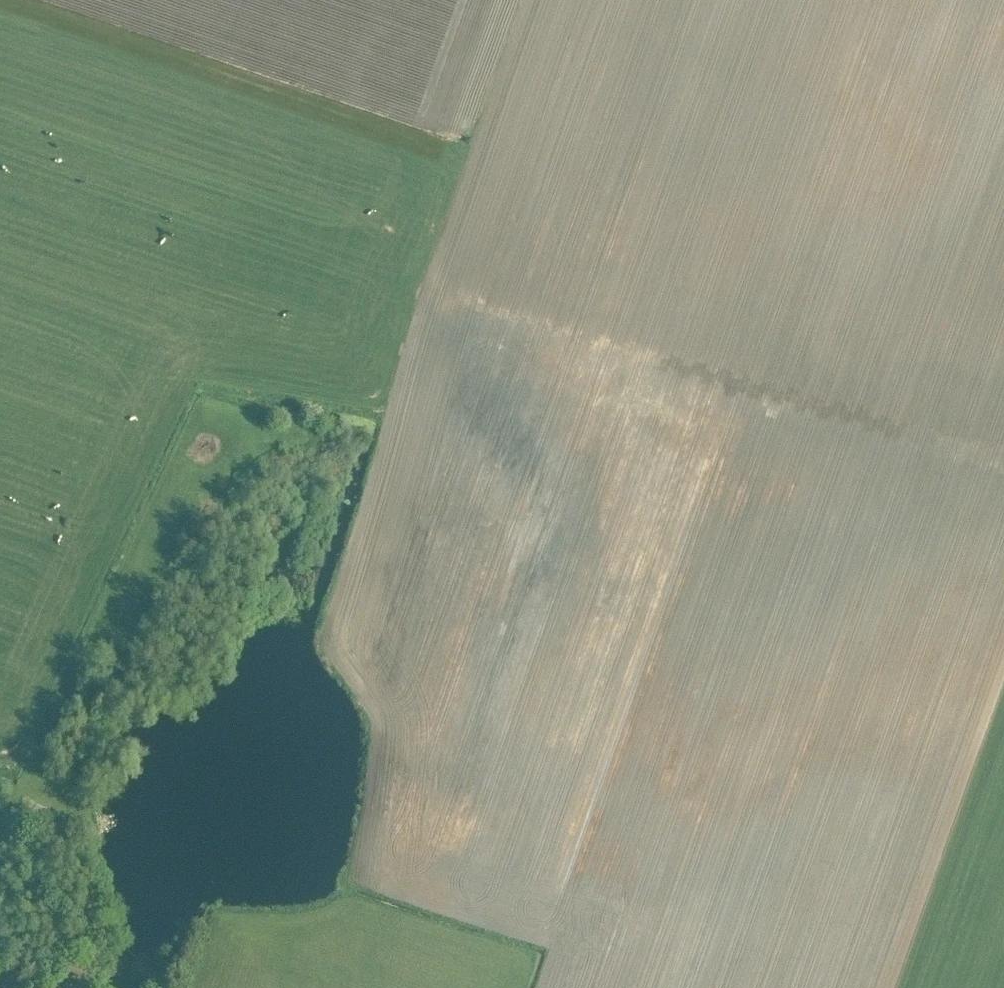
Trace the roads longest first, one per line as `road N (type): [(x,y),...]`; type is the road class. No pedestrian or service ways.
road 1 (track): [(895,987),(1003,683)]

